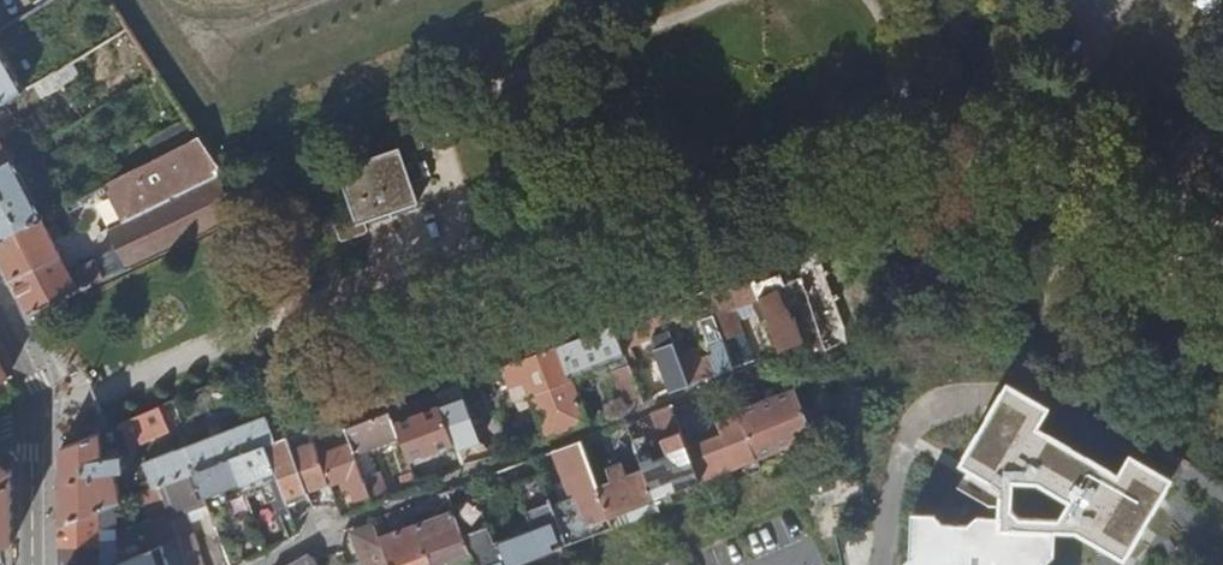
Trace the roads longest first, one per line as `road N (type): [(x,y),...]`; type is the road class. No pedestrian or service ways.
road 1 (residential): [(778,357),(318,534),(263,564)]
road 2 (residential): [(34,418),(33,564)]

